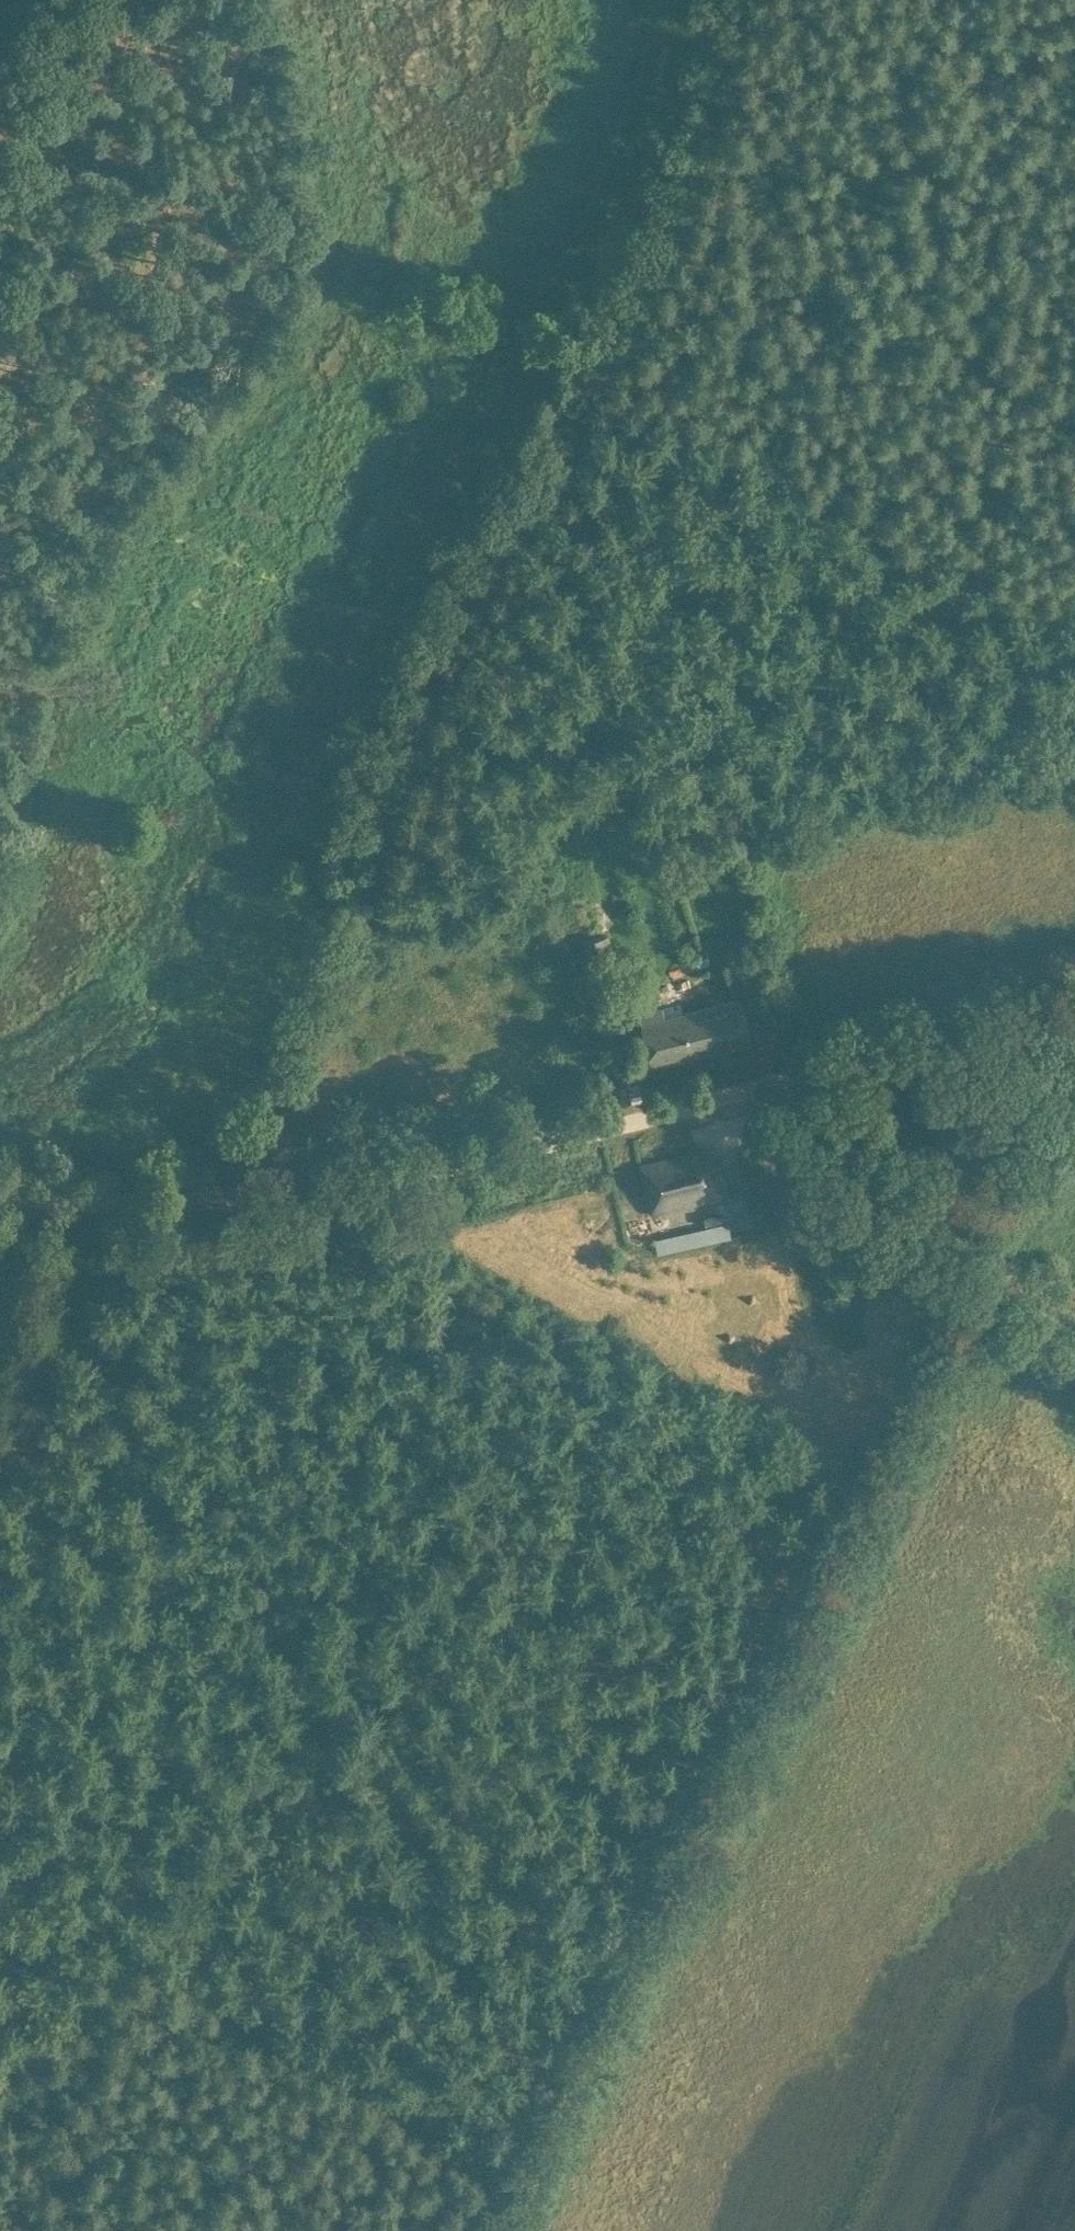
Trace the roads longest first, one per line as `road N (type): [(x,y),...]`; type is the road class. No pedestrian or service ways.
road 1 (track): [(219,1199),(370,1179),(747,1094)]
road 2 (track): [(1074,1319),(747,1094)]
road 3 (track): [(747,1094),(1074,1012)]
road 4 (track): [(80,1203),(219,1199)]

